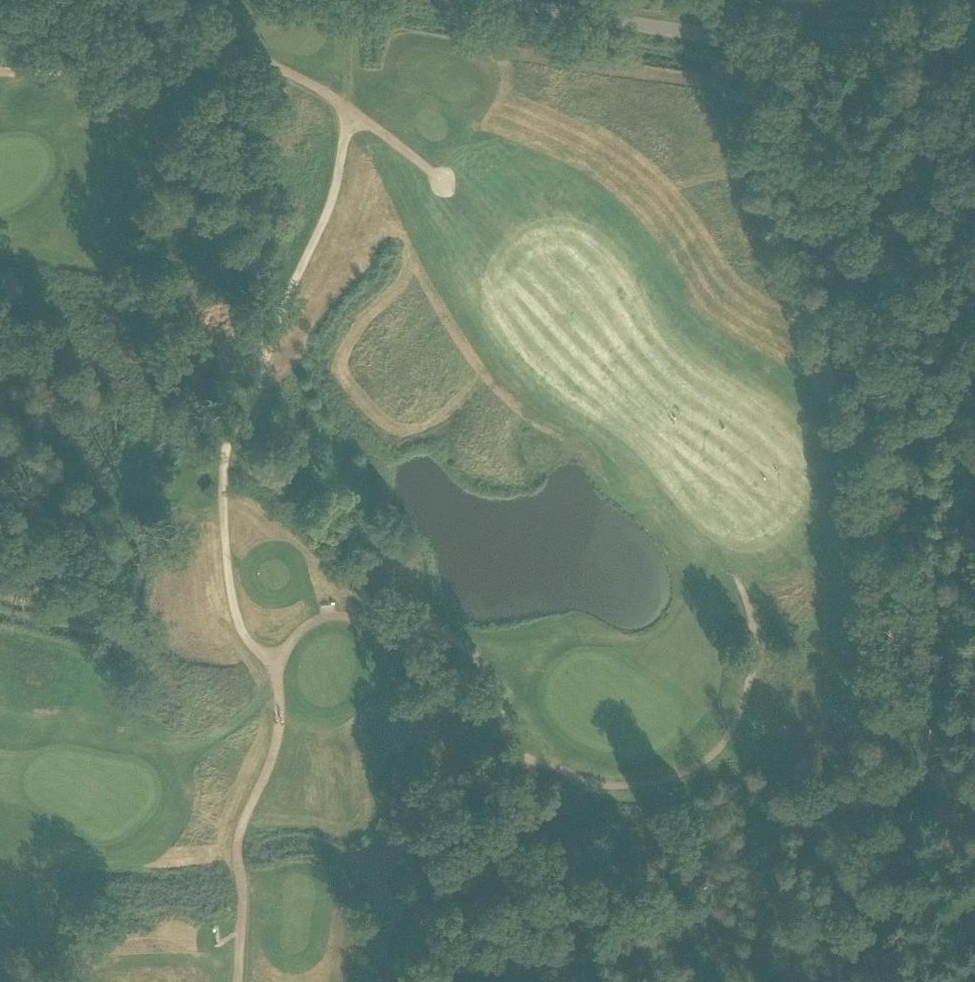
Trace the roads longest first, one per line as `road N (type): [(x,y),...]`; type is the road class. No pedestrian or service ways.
road 1 (unclassified): [(974,42),(734,41),(466,0)]

